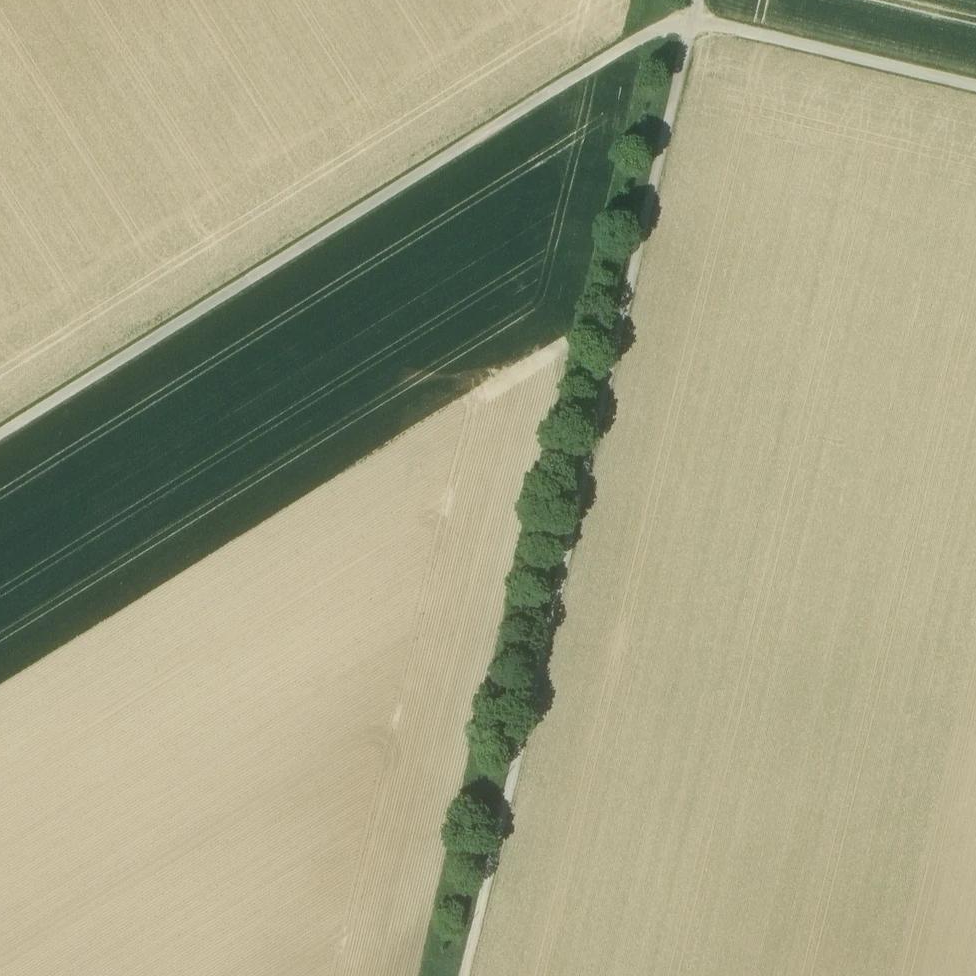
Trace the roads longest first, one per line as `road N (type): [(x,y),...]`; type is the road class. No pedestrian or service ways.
road 1 (track): [(0,434),(659,31),(692,23),(730,29),(975,87)]
road 2 (track): [(463,975),(697,0)]

